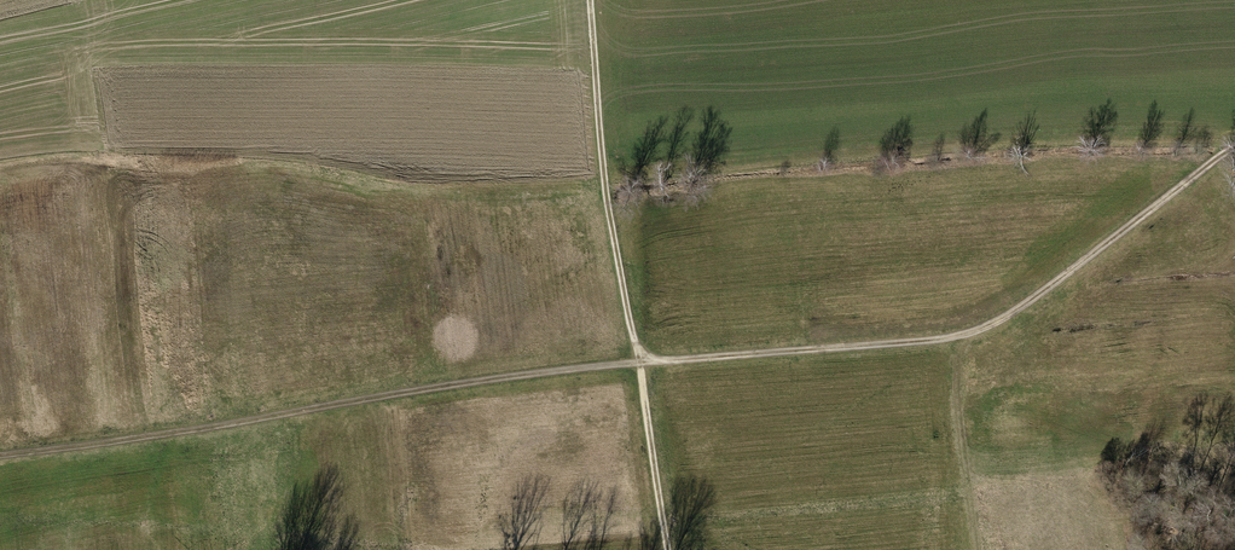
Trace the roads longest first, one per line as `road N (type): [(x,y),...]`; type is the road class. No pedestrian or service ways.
road 1 (track): [(0,456),(644,359),(971,335)]
road 2 (track): [(670,549),(644,359),(625,298),(599,142),(590,0)]
road 3 (track): [(971,335),(1234,143)]
road 4 (track): [(973,549),(956,356),(971,335)]

